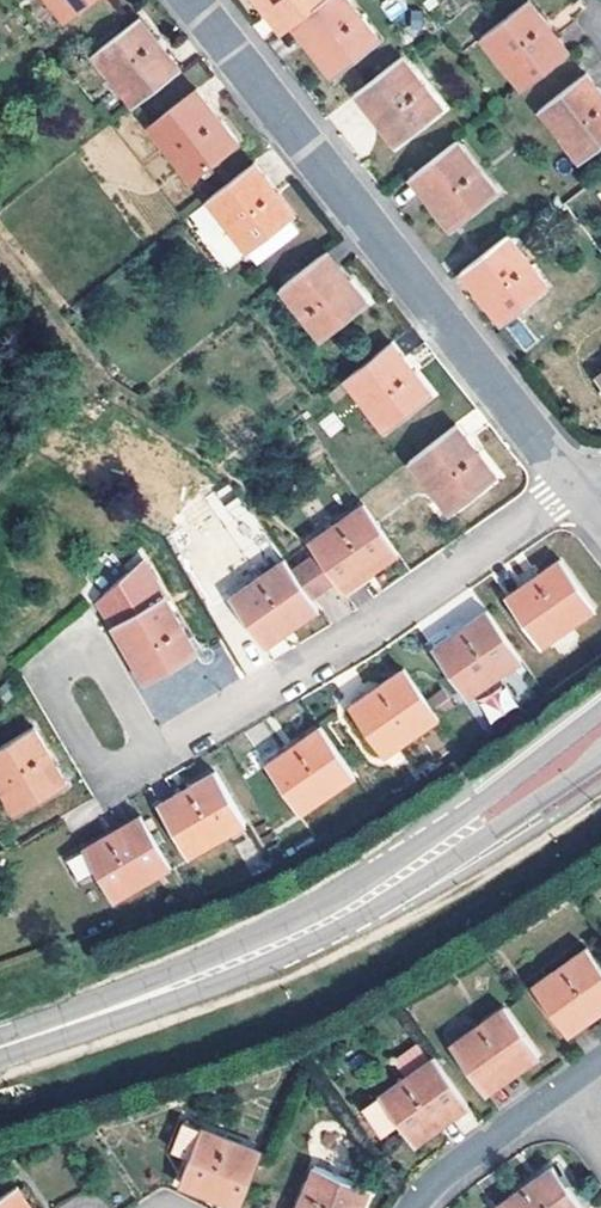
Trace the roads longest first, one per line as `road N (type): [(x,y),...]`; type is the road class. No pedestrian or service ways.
road 1 (residential): [(195,0),(581,491)]
road 2 (secondary): [(0,1047),(277,946),(474,827)]
road 3 (residential): [(581,491),(551,501),(371,625),(182,738),(150,747)]
road 4 (residential): [(141,758),(122,769),(94,763),(51,689),(59,661),(89,649),(106,659),(150,747)]
road 5 (residential): [(561,1088),(433,1182),(414,1207)]
road 6 (secondary): [(600,716),(477,806),(474,827)]
road 7 (secondary): [(474,827),(494,830),(600,757)]

